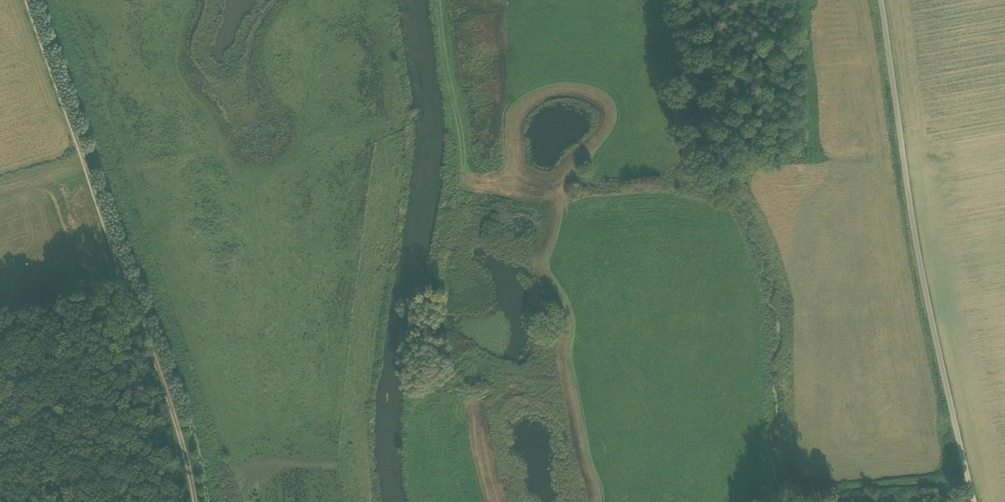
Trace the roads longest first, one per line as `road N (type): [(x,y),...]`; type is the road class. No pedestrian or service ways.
road 1 (track): [(194,501),(183,436),(29,0)]
road 2 (unclassified): [(879,0),(914,234),(971,501)]

